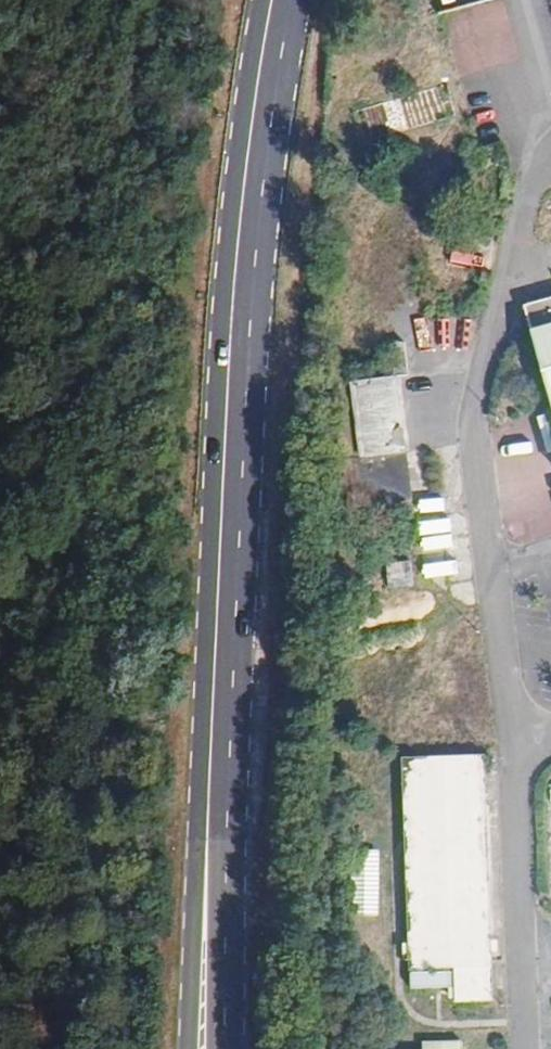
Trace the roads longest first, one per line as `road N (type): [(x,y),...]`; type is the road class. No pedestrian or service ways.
road 1 (primary): [(219,764),(239,361),(284,0)]
road 2 (primary): [(219,764),(192,1048)]
road 3 (primary): [(220,1048),(219,764)]

